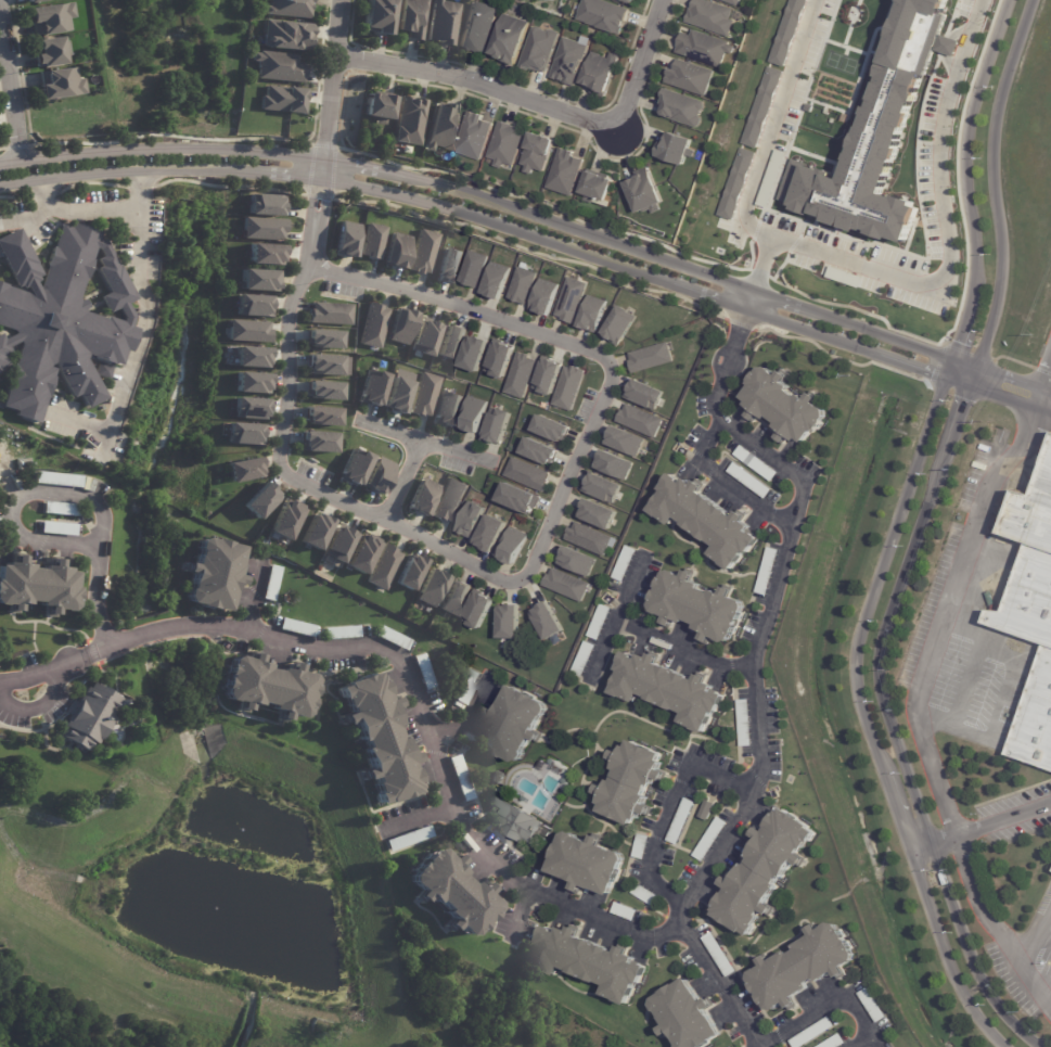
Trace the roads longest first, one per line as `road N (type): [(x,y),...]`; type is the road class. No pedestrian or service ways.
road 1 (residential): [(309,267),(422,293),(603,355),(612,366),(614,378),(528,575),(517,584),(505,585),(283,473),(290,308),(309,267),(321,180)]
road 2 (residential): [(0,187),(138,171),(321,180),(418,202),(1050,417)]
road 3 (residential): [(1050,394),(421,181),(226,151),(0,164)]
road 4 (residential): [(983,0),(941,128),(946,276),(931,288),(771,235)]
road 5 (residential): [(337,53),(497,88),(619,130),(663,0)]
road 6 (residential): [(971,387),(996,316),(1003,240),(989,144),(1034,0)]
road 7 (residential): [(1010,0),(978,90),(963,170),(973,302),(949,380)]
road 8 (residential): [(771,235),(740,224),(814,0)]
road 9 (residential): [(321,180),(342,0)]
road 10 (residential): [(21,161),(0,10)]
road 11 (residential): [(359,420),(491,463)]

